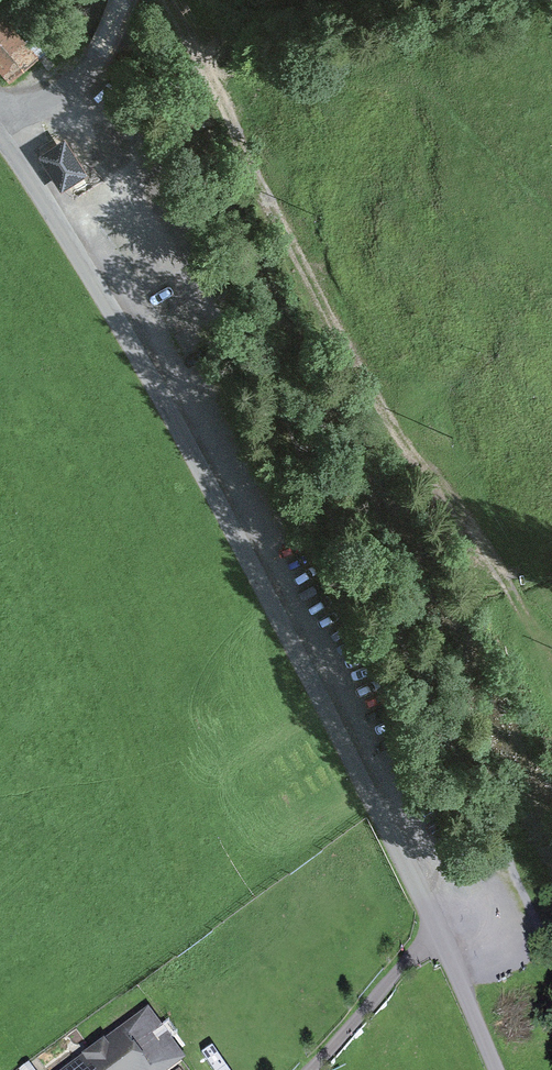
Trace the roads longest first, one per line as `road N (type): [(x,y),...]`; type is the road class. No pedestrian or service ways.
road 1 (unclassified): [(448,955),(236,508),(0,120)]
road 2 (residential): [(122,0),(85,77),(0,119)]
road 3 (unclassified): [(448,955),(494,1069)]

